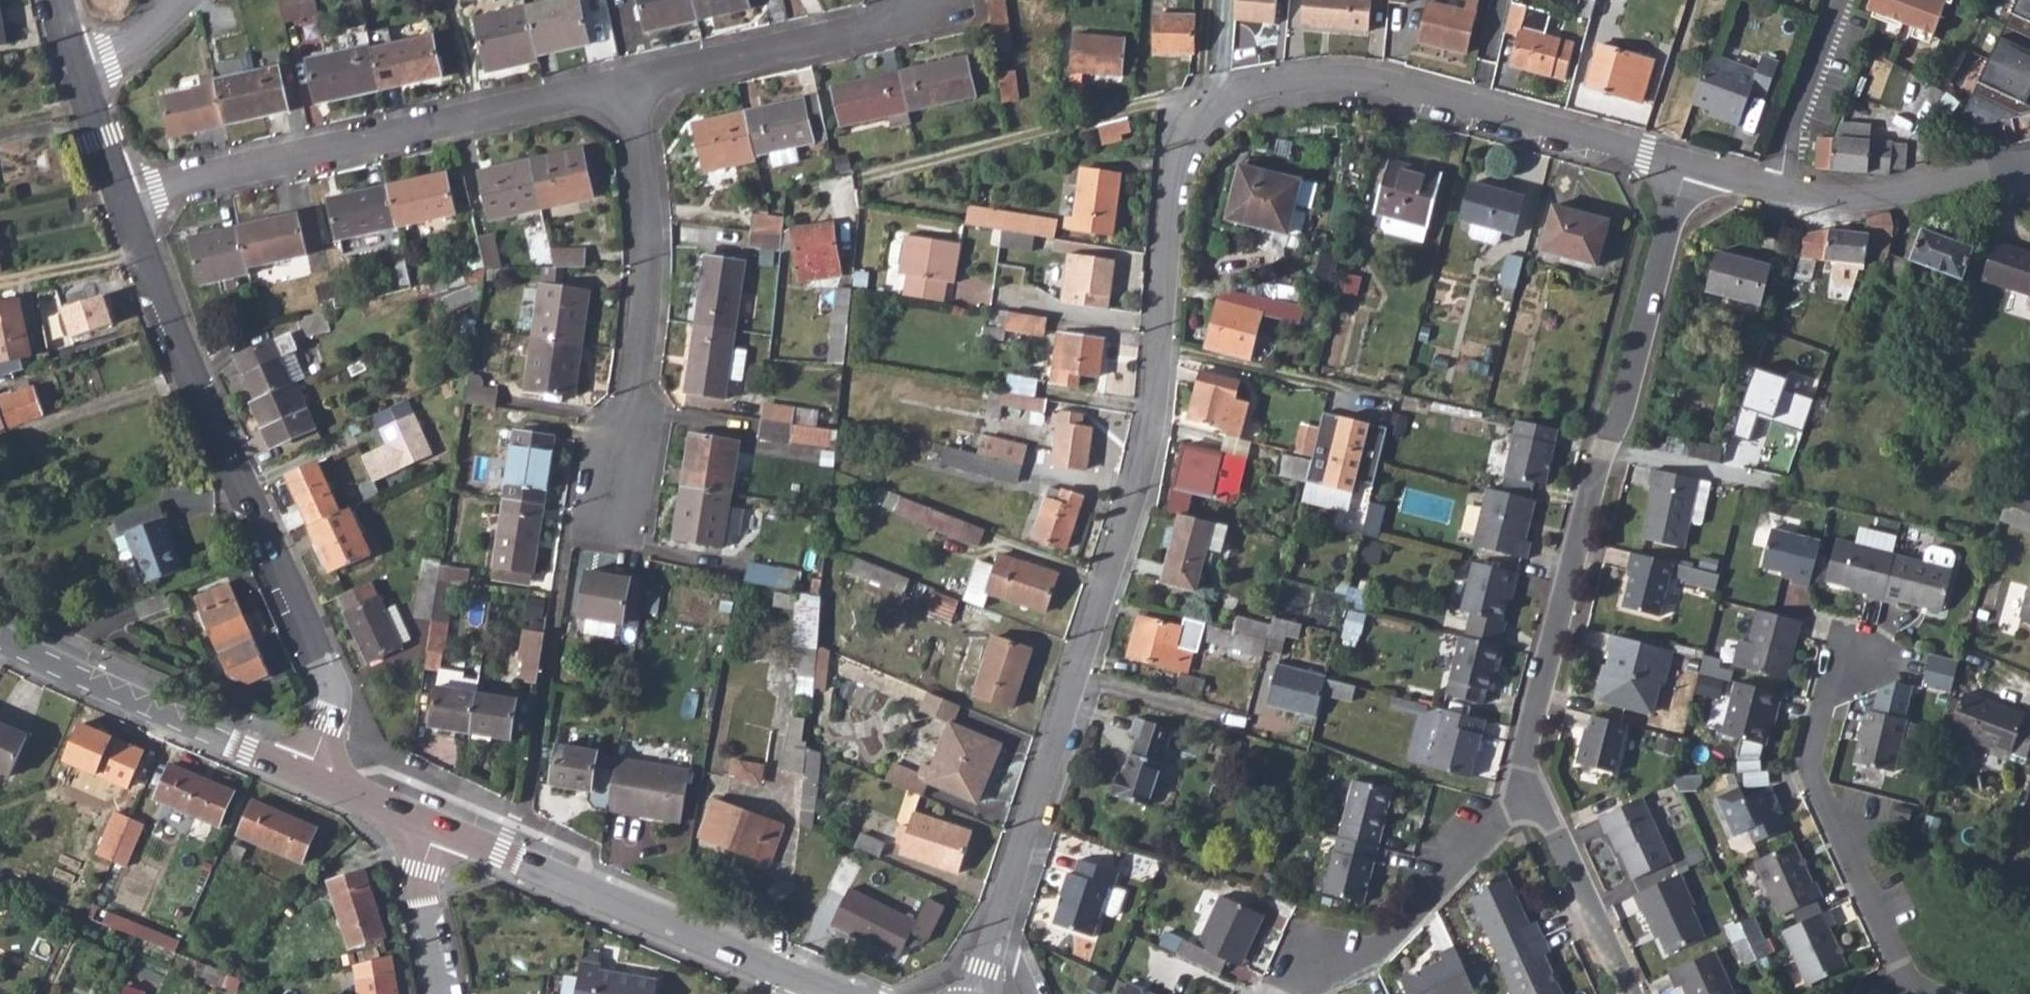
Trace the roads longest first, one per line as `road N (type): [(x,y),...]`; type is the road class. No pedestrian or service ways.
road 1 (residential): [(978,993),(1151,435),(1168,175),(1196,118),(1246,89),(1314,82),(1450,105),(1684,170)]
road 2 (residential): [(1684,170),(1597,463),(1523,772),(1532,800)]
road 3 (residential): [(308,777),(327,725),(329,679),(191,388),(121,199)]
road 4 (residential): [(121,199),(623,85)]
road 5 (residential): [(623,85),(649,201),(649,307),(620,500)]
road 6 (tertiary): [(797,983),(433,827)]
road 7 (residential): [(1911,993),(1812,766),(1832,687),(1860,660)]
road 8 (residential): [(1684,170),(1834,203),(2029,169)]
road 9 (tertiary): [(308,777),(0,637)]
road 10 (residential): [(623,85),(935,17),(934,0)]
road 11 (residential): [(1532,800),(1500,814),(1378,953),(1310,962)]
road 12 (residential): [(1532,800),(1625,993)]
road 13 (residential): [(437,993),(419,872),(433,827)]
road 14 (tertiary): [(433,827),(308,777)]
road 15 (residential): [(121,199),(81,72)]
road 16 (residential): [(81,72),(129,51),(178,0)]

